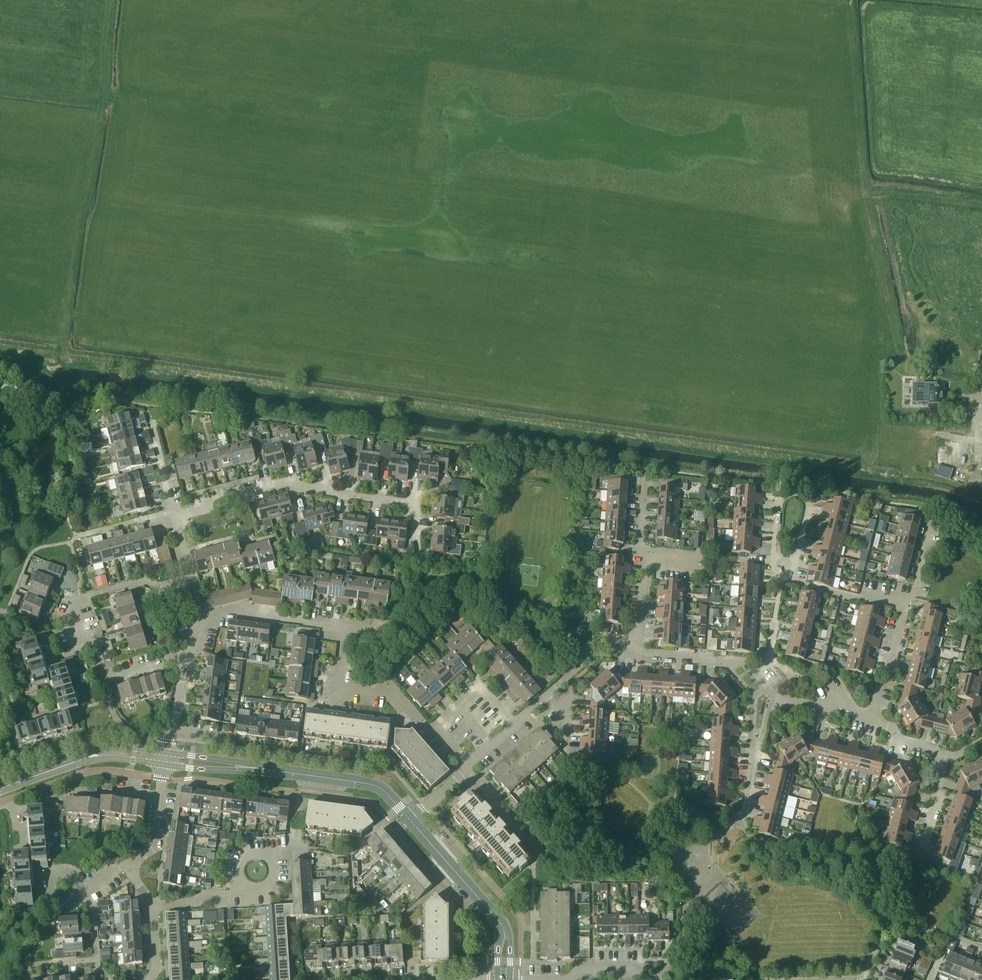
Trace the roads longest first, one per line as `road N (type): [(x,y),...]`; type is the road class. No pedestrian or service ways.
road 1 (residential): [(343,625),(390,625),(419,571),(411,503),(288,482),(174,516)]
road 2 (tertiary): [(412,816),(386,789),(366,782),(165,758)]
road 3 (tertiary): [(504,979),(504,922),(412,816)]
road 4 (tertiary): [(165,758),(98,754),(0,788)]
road 5 (residential): [(428,729),(394,692),(337,684),(343,625)]
road 6 (residential): [(513,723),(596,638),(632,640)]
road 7 (residential): [(632,640),(636,652),(745,665),(765,688)]
road 8 (residential): [(188,654),(103,678),(79,625)]
road 9 (residential): [(343,625),(199,613)]
road 10 (residential): [(79,625),(80,599),(194,576)]
road 11 (residential): [(647,561),(775,562)]
road 12 (residential): [(782,577),(905,604)]
road 13 (residential): [(875,723),(905,604)]

